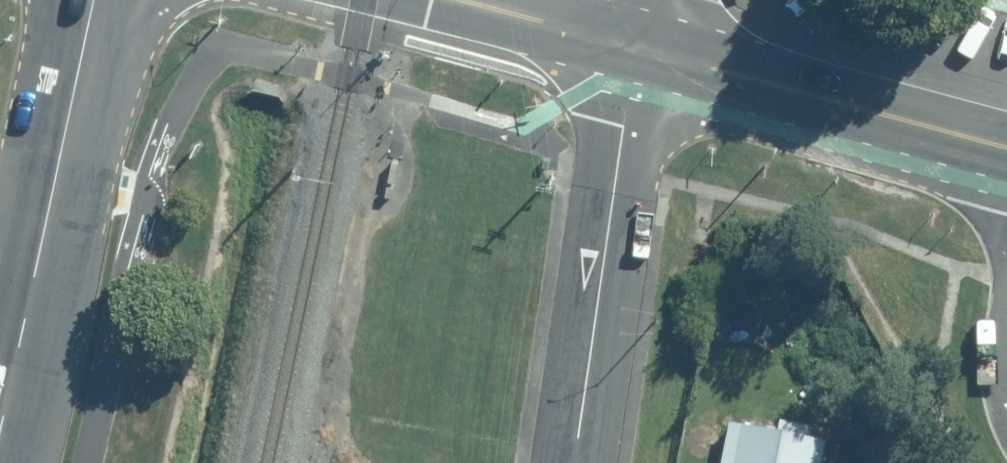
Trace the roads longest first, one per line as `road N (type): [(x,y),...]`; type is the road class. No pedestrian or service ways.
road 1 (residential): [(630,46),(575,462)]
road 2 (secondary): [(0,404),(95,0)]
road 3 (tertiary): [(1006,145),(630,46)]
road 4 (tertiary): [(630,46),(459,0)]

